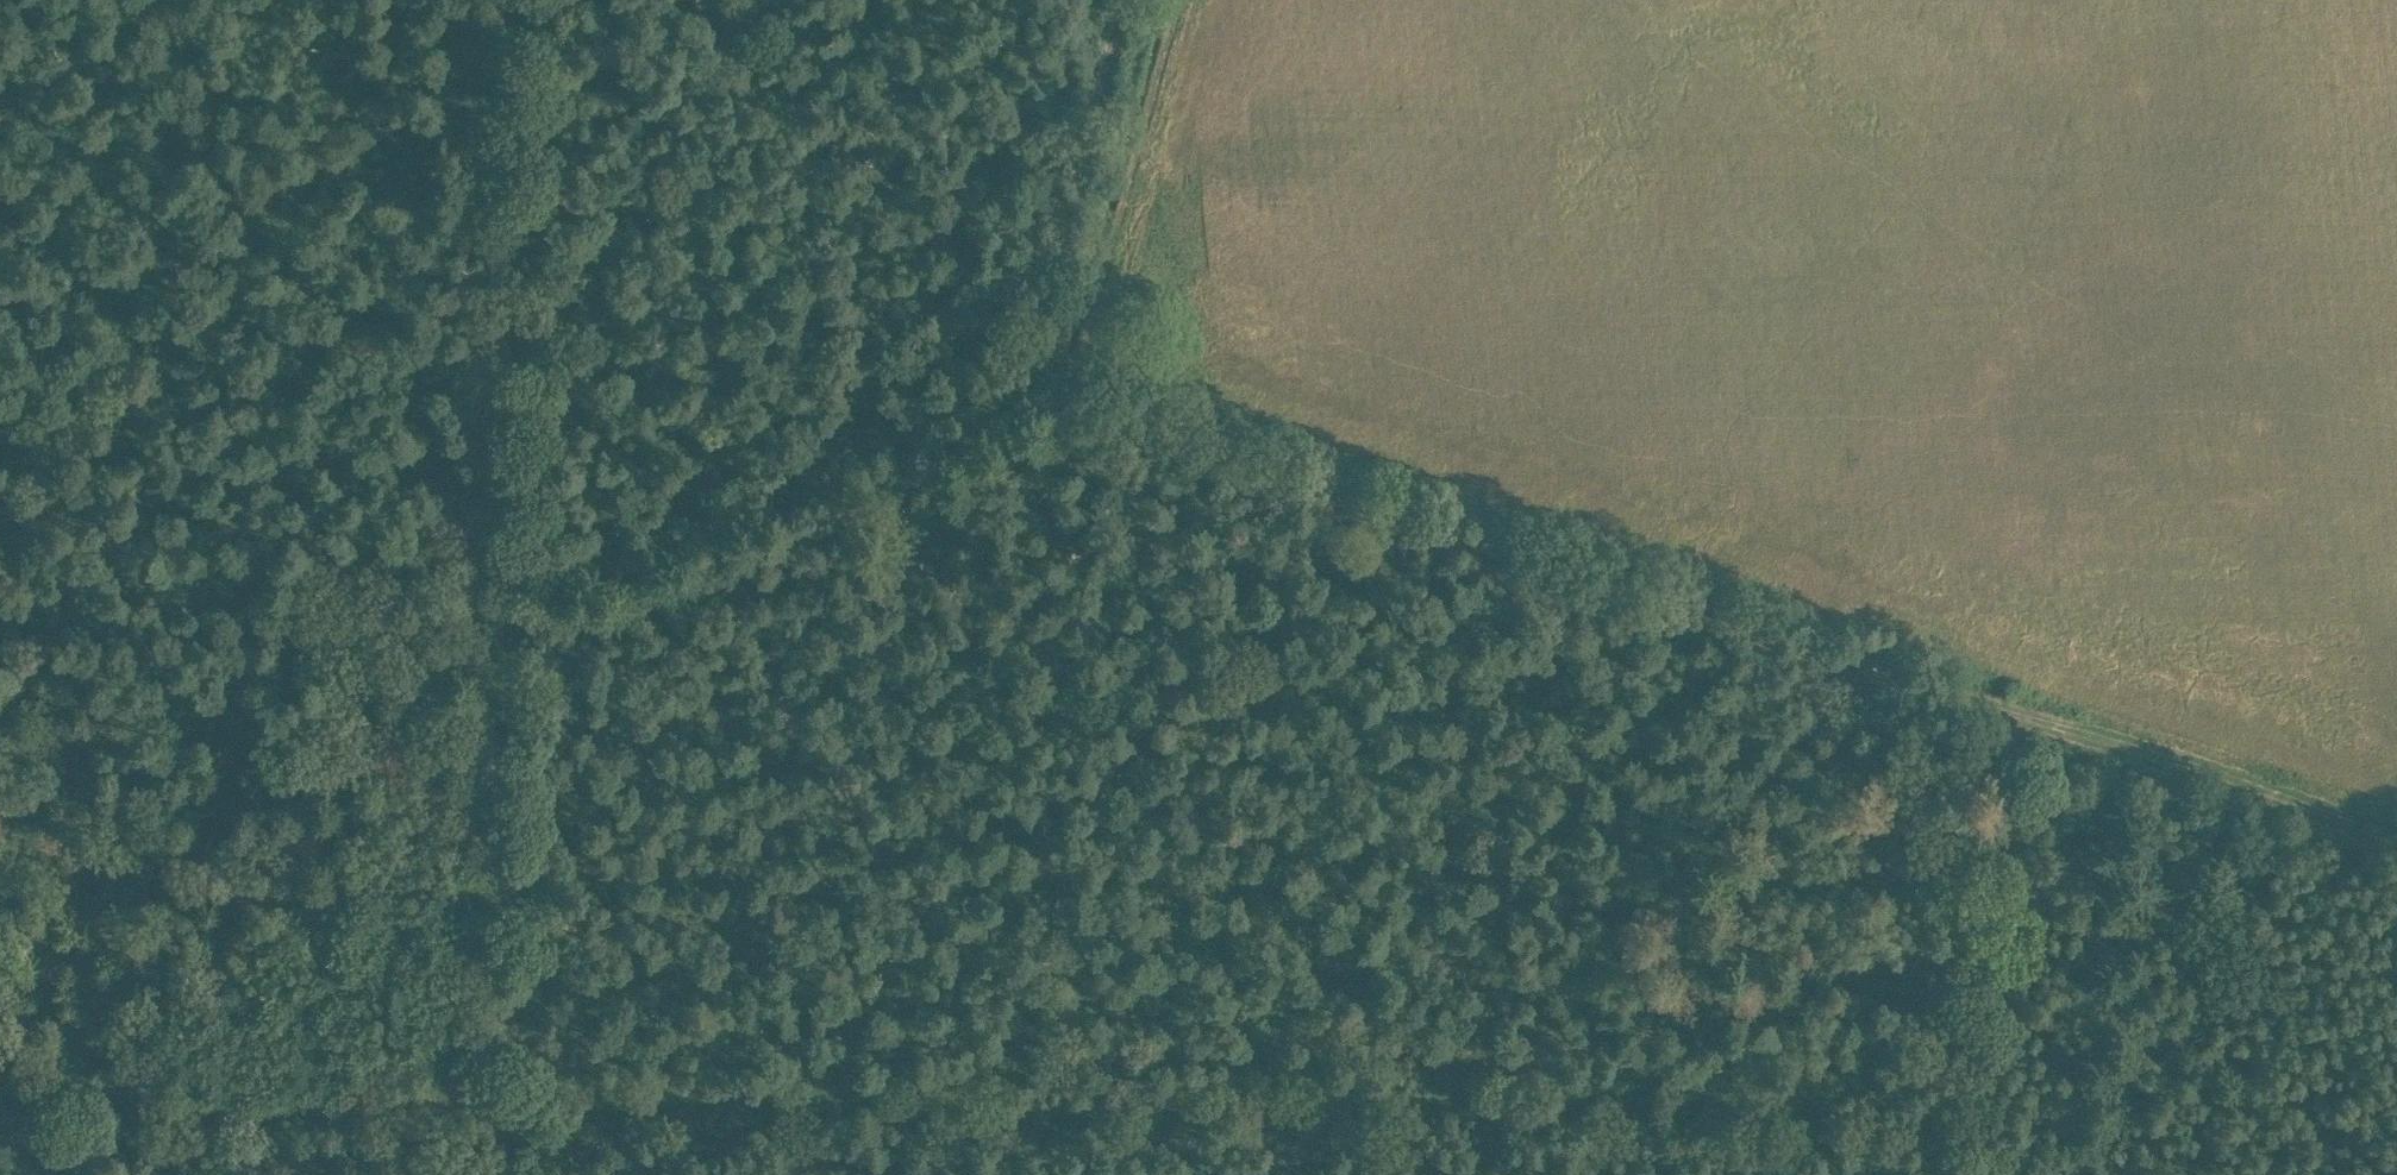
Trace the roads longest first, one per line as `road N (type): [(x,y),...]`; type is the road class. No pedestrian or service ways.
road 1 (track): [(1929,1070),(501,1098)]
road 2 (track): [(1132,0),(1033,367),(1926,668)]
road 3 (track): [(505,0),(501,1098)]
road 4 (track): [(501,1098),(0,1094)]
road 5 (track): [(2396,833),(1926,668)]
road 6 (track): [(1926,668),(1929,1070)]

